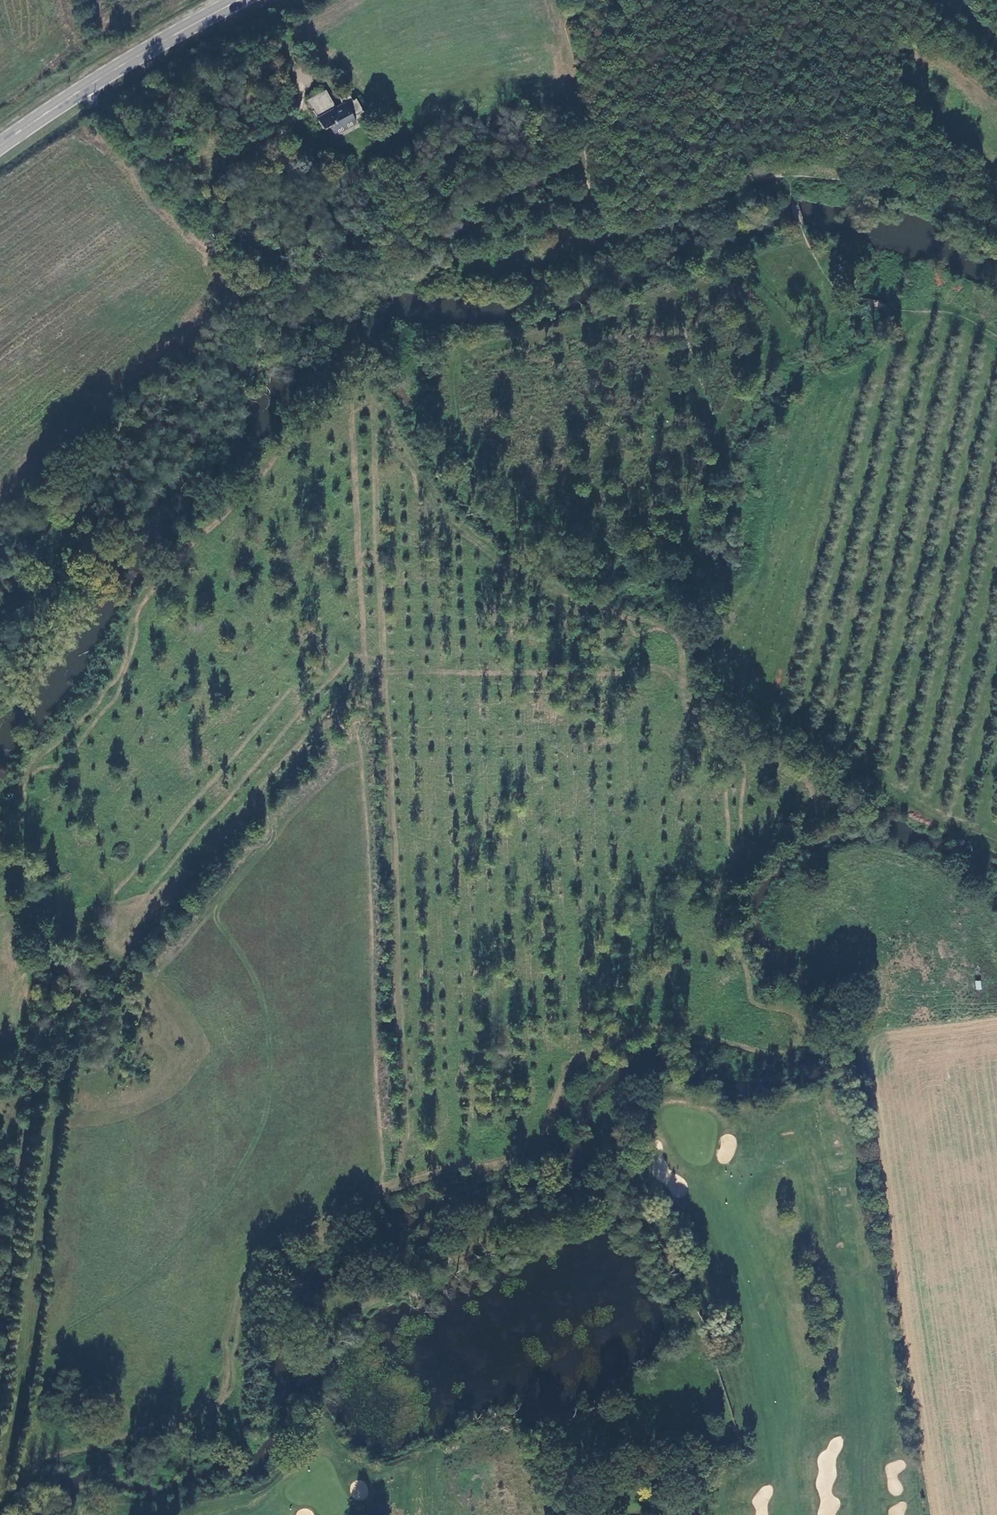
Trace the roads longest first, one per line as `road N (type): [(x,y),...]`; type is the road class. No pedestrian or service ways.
road 1 (track): [(0,1487),(22,1405),(59,1100),(8,1056)]
road 2 (track): [(88,89),(138,144),(166,162),(201,165),(250,153),(294,121),(301,84),(292,70)]
road 3 (secondary): [(0,148),(242,0)]

